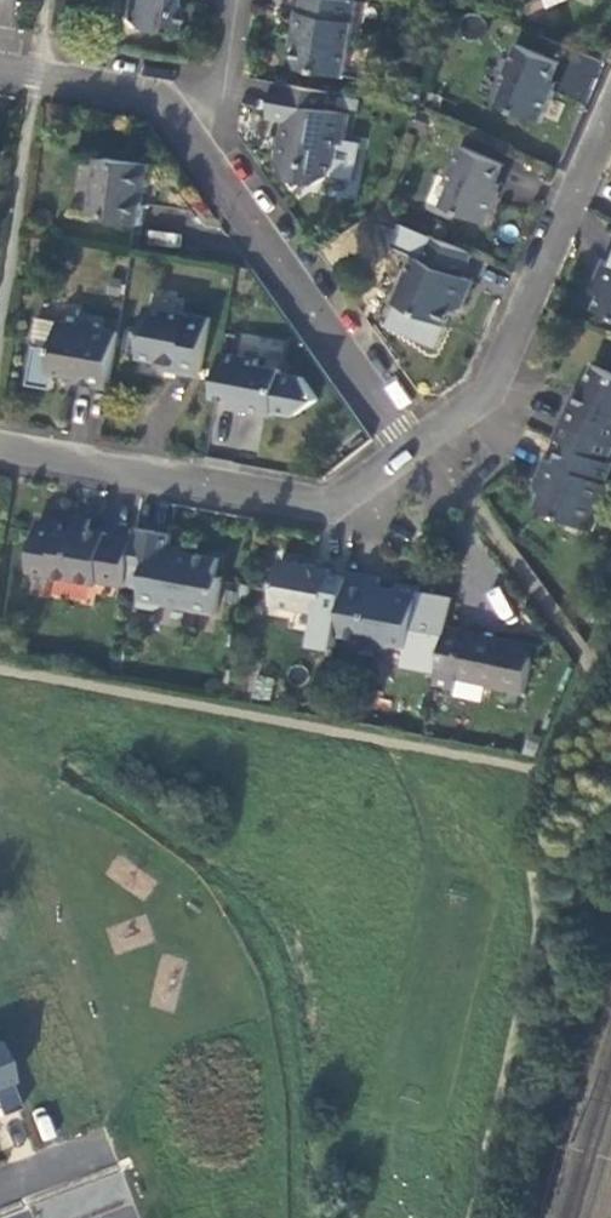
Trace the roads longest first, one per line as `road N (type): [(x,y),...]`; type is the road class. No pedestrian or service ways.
road 1 (residential): [(0,447),(325,504),(368,485),(411,450)]
road 2 (residential): [(411,450),(488,395),(610,128)]
road 3 (residential): [(213,160),(411,450)]
road 4 (residential): [(0,64),(166,98),(213,160)]
road 5 (residential): [(213,160),(236,0)]

